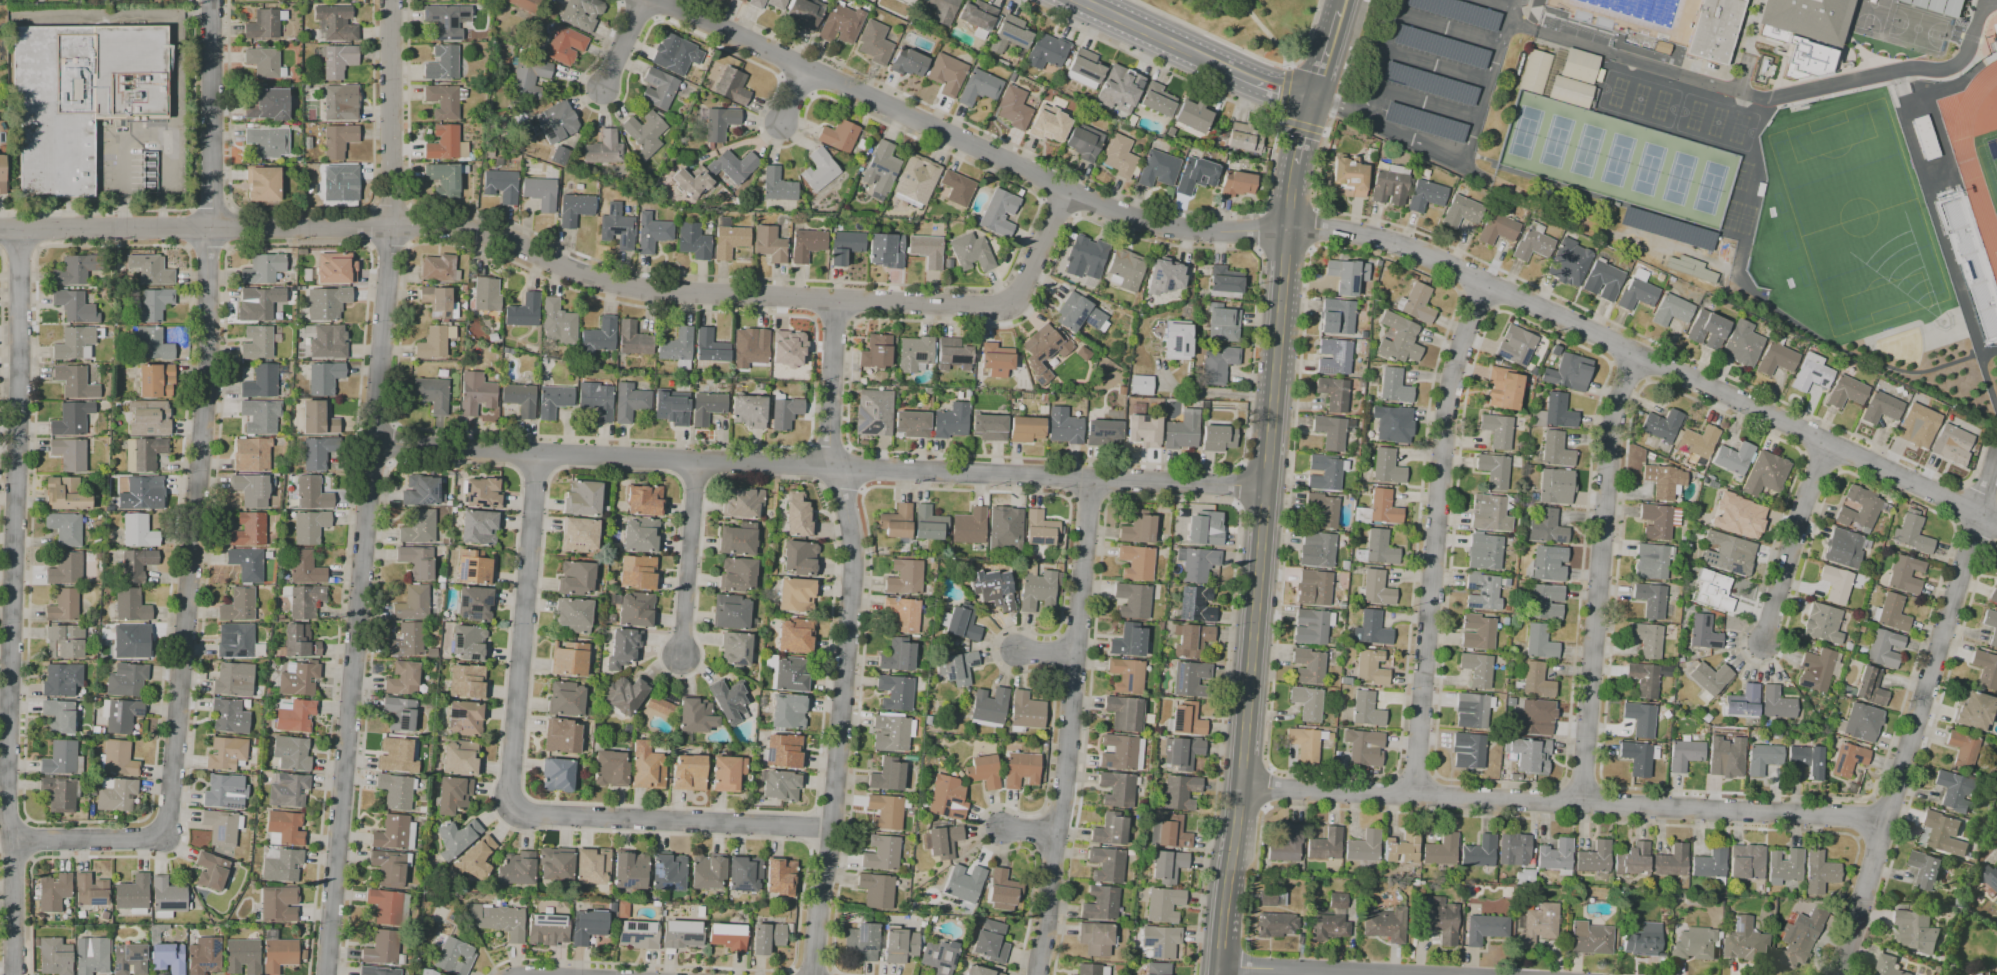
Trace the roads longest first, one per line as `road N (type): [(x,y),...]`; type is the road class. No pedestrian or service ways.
road 1 (residential): [(1979,513),(1416,251),(1347,233),(1218,232),(1118,213),(661,0)]
road 2 (residential): [(1067,190),(1013,307),(635,288),(453,228),(0,232)]
road 3 (residential): [(211,0),(215,229),(164,838),(9,840)]
road 4 (residential): [(390,0),(391,247),(326,974)]
road 5 (residential): [(372,442),(1266,487)]
road 6 (tertiary): [(1295,160),(1242,786),(1216,974)]
road 7 (residential): [(21,232),(6,801),(13,974)]
road 8 (residential): [(836,300),(829,449),(853,573),(811,974)]
road 9 (residential): [(832,829),(513,808),(538,453)]
road 10 (residential): [(1888,818),(1242,786)]
road 11 (residential): [(1996,455),(1839,974)]
road 12 (residential): [(1487,283),(1447,408),(1414,795)]
road 13 (residential): [(1090,481),(1064,793),(1037,974)]
road 14 (residential): [(1639,354),(1612,436),(1581,803)]
road 15 (residential): [(1829,444),(1764,643)]
road 16 (residential): [(681,656),(697,460)]
road 17 (residential): [(1388,974),(1217,966)]
road 18 (tertiary): [(1203,58),(1079,0)]

